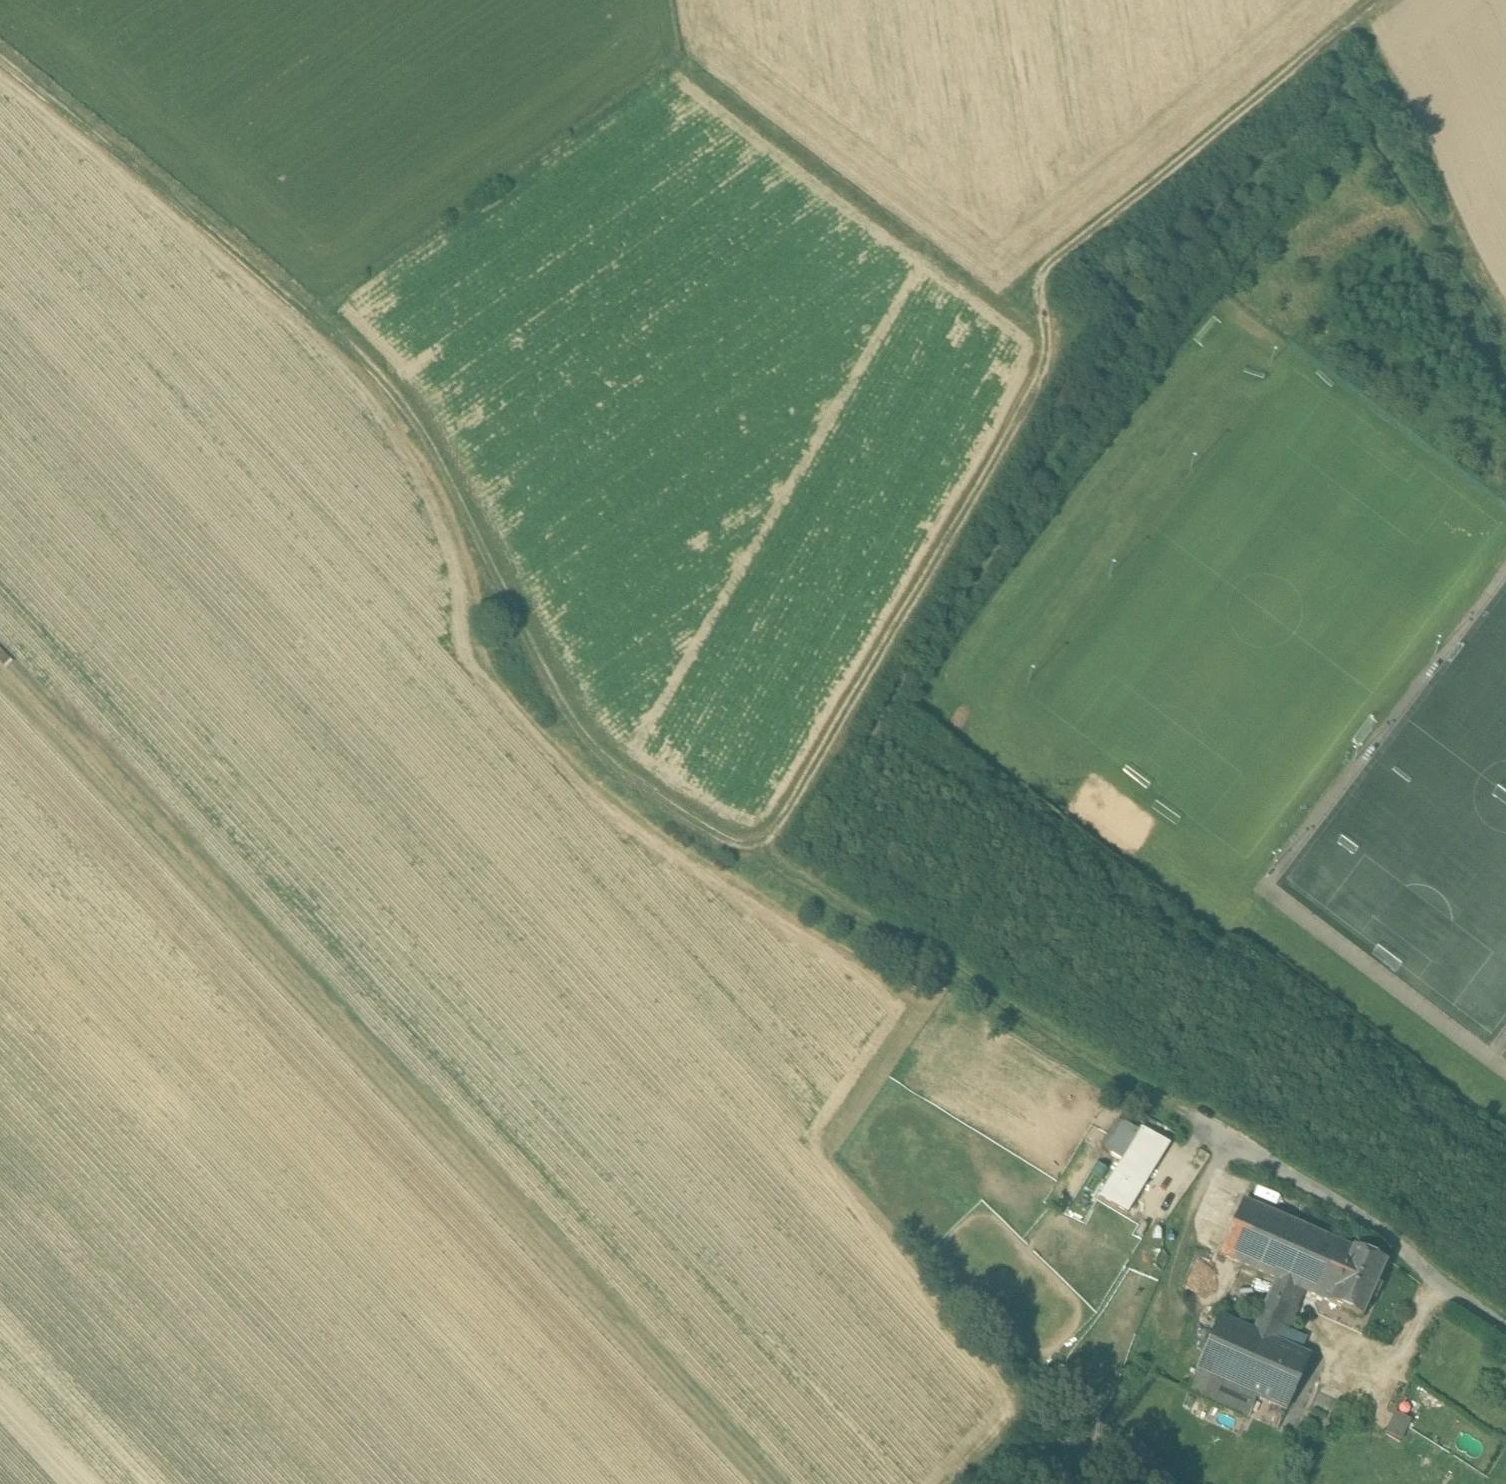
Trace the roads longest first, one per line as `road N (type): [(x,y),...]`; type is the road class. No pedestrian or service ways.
road 1 (track): [(1370,0),(1038,276),(1057,357),(769,849),(753,861),(596,755),(546,691),(417,427),(363,358),(0,57)]
road 2 (track): [(776,1483),(346,1006),(0,655)]
road 3 (unclassified): [(1226,1137),(1375,1229),(1505,1329)]

